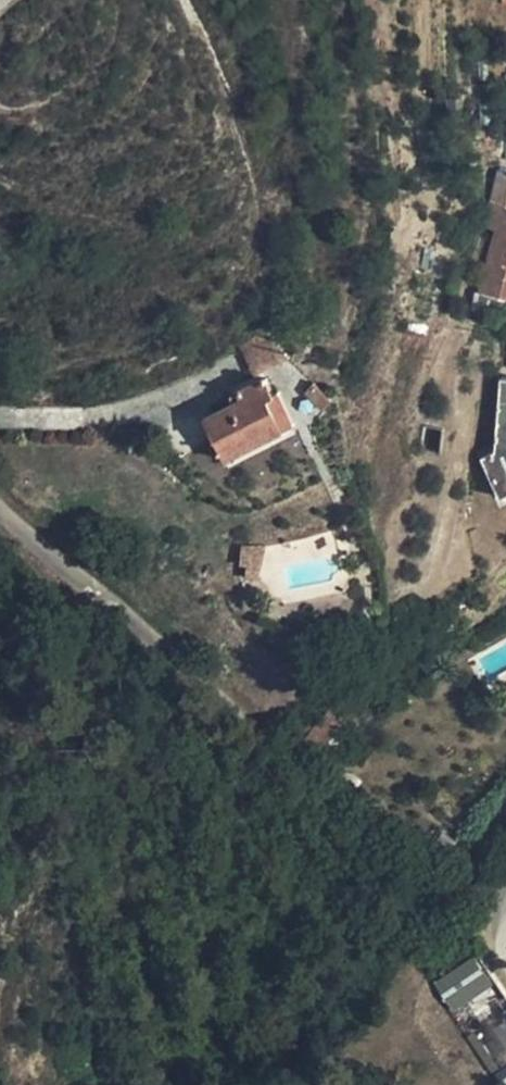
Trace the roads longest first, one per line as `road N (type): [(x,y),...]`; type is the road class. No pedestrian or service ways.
road 1 (track): [(178,0),(259,189),(233,290),(159,340),(0,375)]
road 2 (track): [(0,103),(63,96),(122,30),(114,0)]

